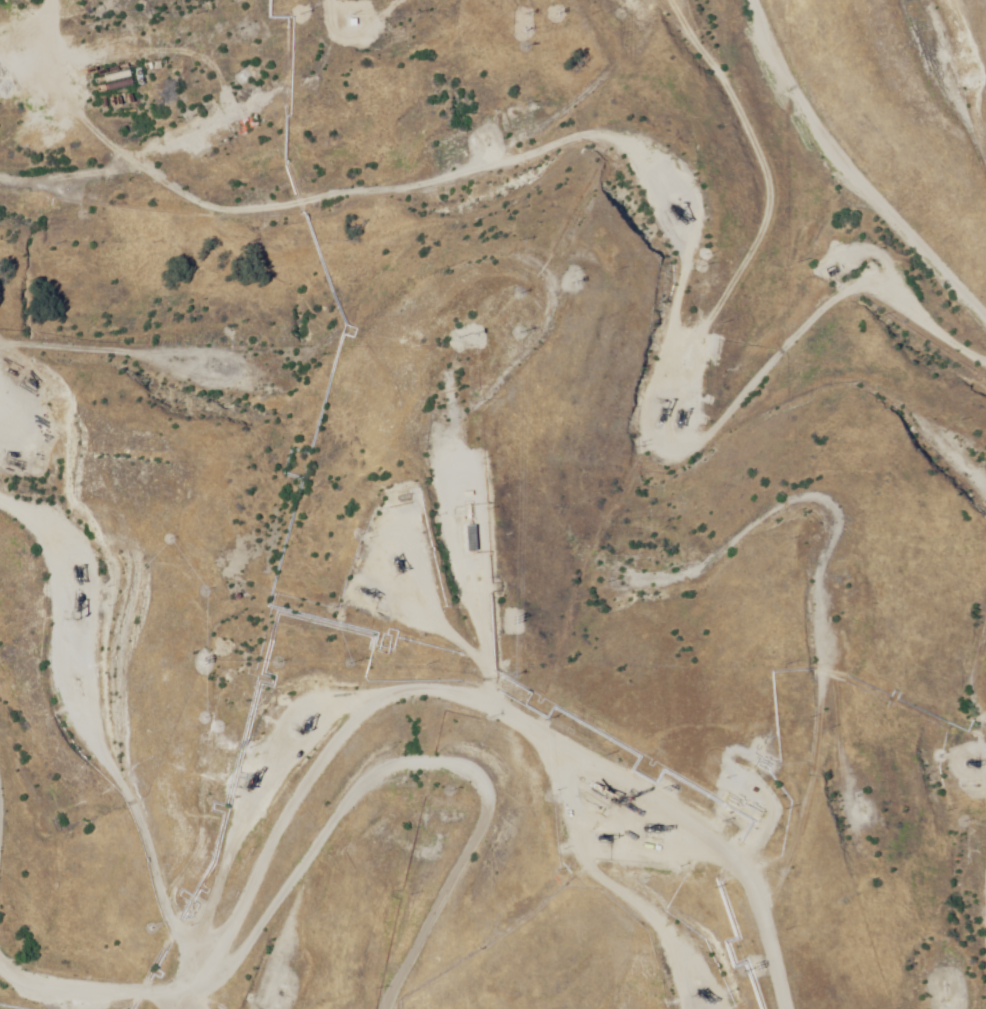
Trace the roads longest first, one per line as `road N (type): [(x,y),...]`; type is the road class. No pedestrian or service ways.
road 1 (track): [(722,1008),(651,892),(541,792),(405,734),(326,749),(310,781),(226,834),(106,982),(64,987),(0,971)]
road 2 (track): [(405,734),(394,444),(478,359),(457,301),(263,381),(0,407)]
road 3 (track): [(985,444),(913,364),(740,370),(683,402),(625,380),(651,238),(656,32),(677,27)]
road 4 (track): [(0,112),(131,170),(384,186),(478,164),(515,122),(509,17),(491,0)]
road 5 (track): [(96,1008),(106,982),(226,925),(362,814),(425,789),(445,854),(401,1008)]
road 6 (track): [(744,899),(817,680),(832,543),(808,513),(753,541),(694,555)]
road 7 (track): [(477,764),(597,722),(744,899),(788,1008)]
road 8 (track): [(913,364),(903,328),(829,254),(651,0)]
road 9 (track): [(0,567),(79,939),(106,982)]
road 10 (track): [(985,842),(908,950),(915,1008)]
road 11 (track): [(934,47),(985,158)]

